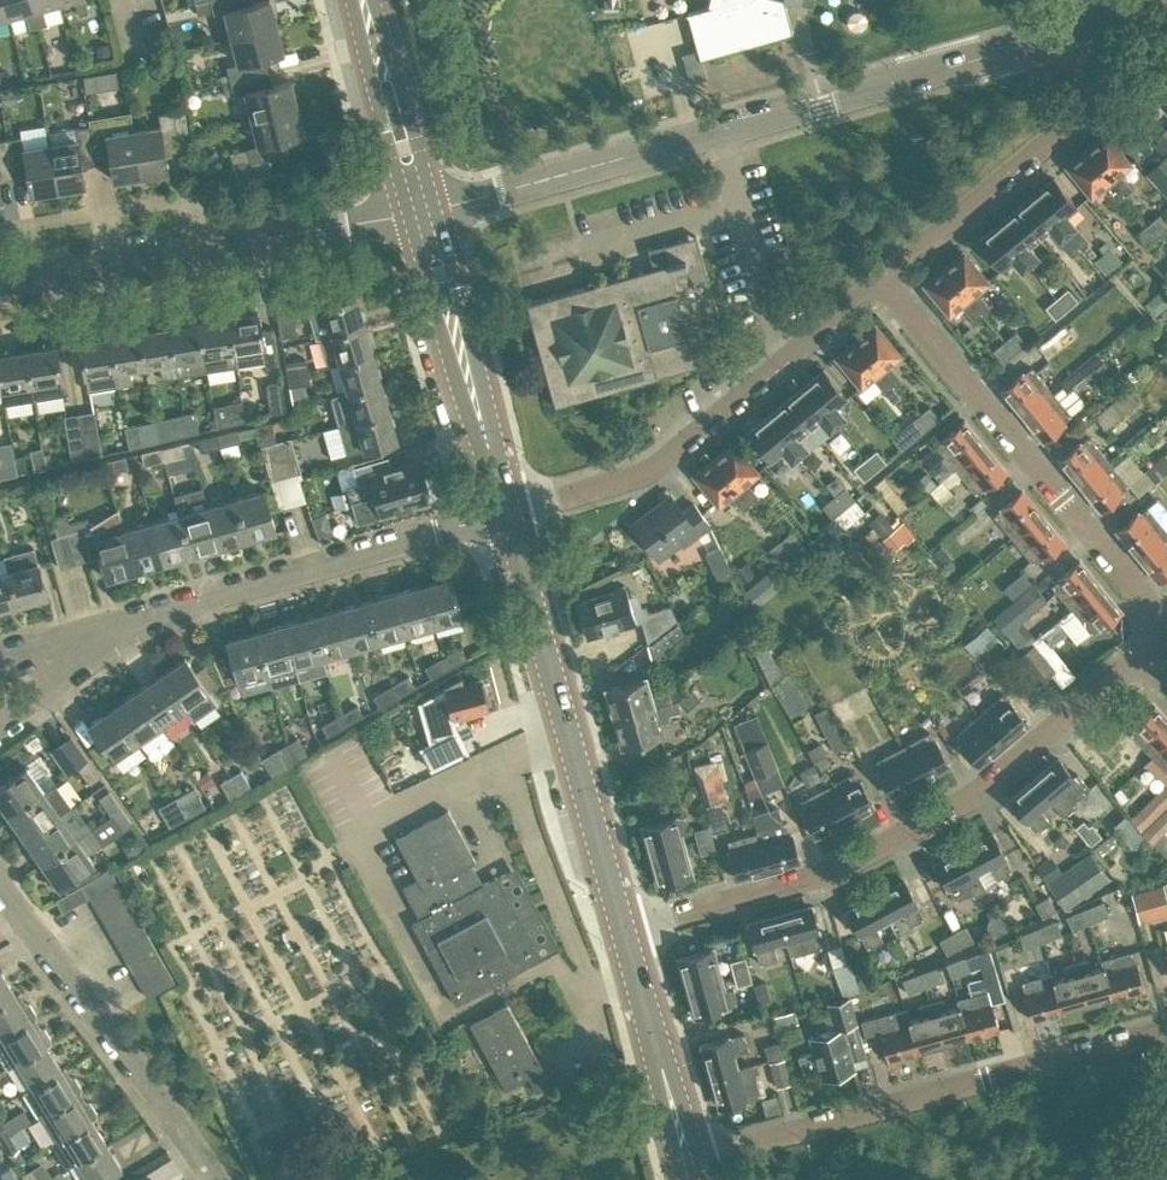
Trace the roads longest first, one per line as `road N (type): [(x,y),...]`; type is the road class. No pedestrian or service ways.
road 1 (residential): [(436,211),(1088,28)]
road 2 (residential): [(622,932),(822,875),(957,806),(1138,656)]
road 3 (residential): [(687,1161),(1166,1029)]
road 4 (residential): [(1166,626),(874,281)]
road 5 (residential): [(506,513),(664,454),(874,281)]
road 6 (secondary): [(622,932),(506,513)]
road 7 (residential): [(506,513),(261,582),(110,637)]
road 8 (residential): [(0,282),(406,218)]
road 9 (residential): [(213,1179),(0,892)]
road 10 (residential): [(874,281),(1074,114),(1084,100),(1088,28)]
road 11 (secondary): [(687,1161),(622,932)]
road 12 (secondary): [(436,211),(398,77),(370,37)]
road 13 (secondary): [(370,37),(370,89),(406,218)]
road 14 (secondary): [(506,513),(461,359)]
road 15 (secondary): [(406,218),(433,313),(461,359)]
road 16 (secondary): [(461,359),(461,302),(436,211)]
road 17 (residential): [(110,637),(0,722)]

